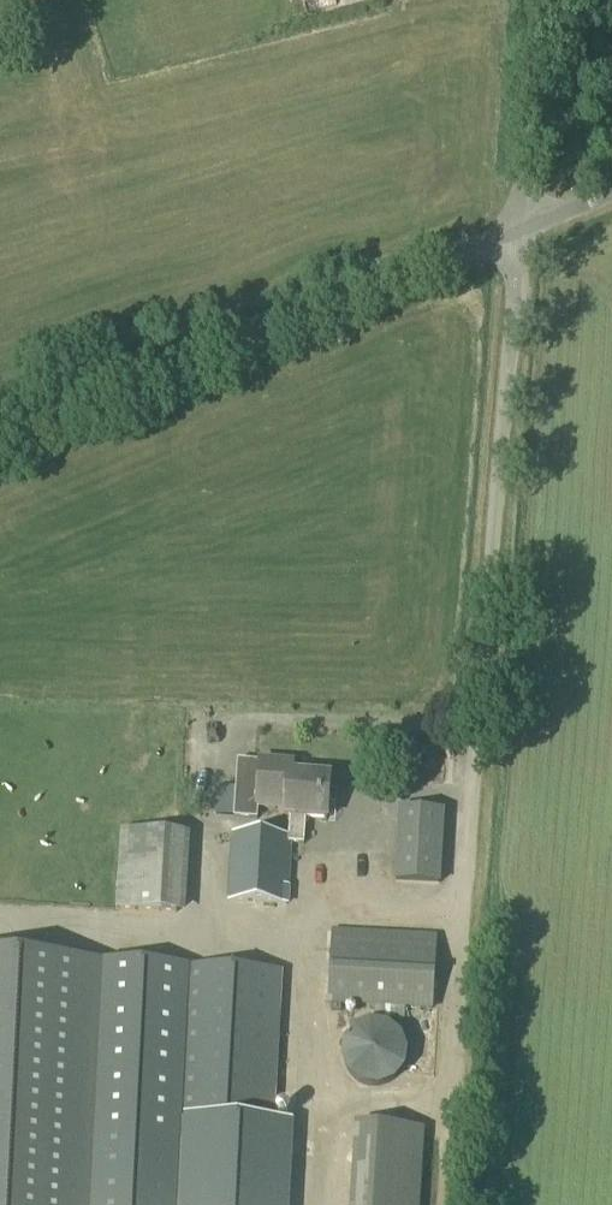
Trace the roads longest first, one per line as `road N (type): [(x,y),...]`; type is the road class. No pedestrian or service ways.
road 1 (unclassified): [(455,1040),(515,236)]
road 2 (unclassified): [(0,442),(515,236)]
road 3 (unclassified): [(515,236),(535,0)]

